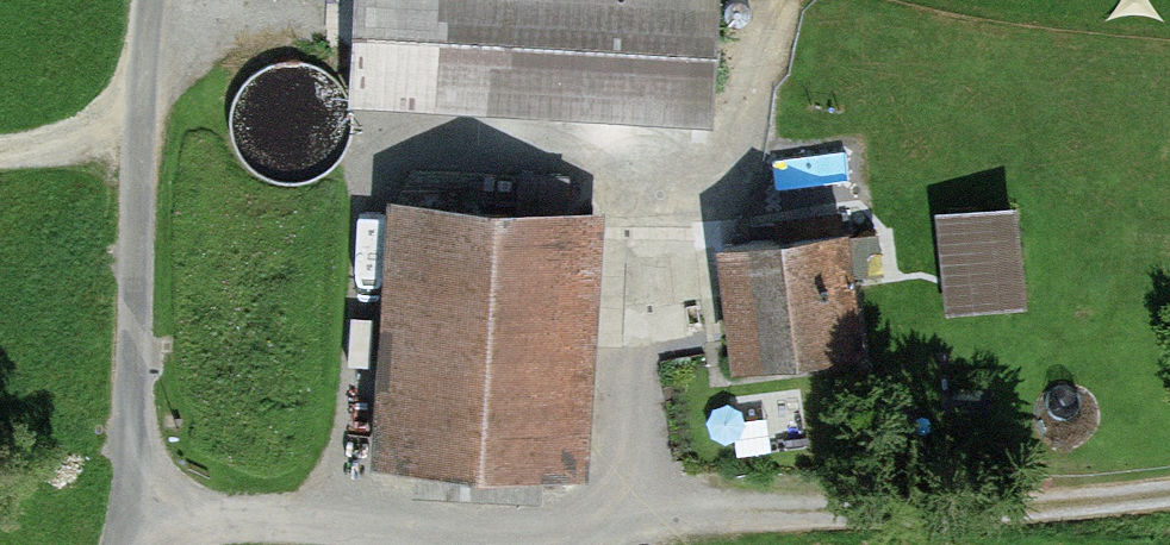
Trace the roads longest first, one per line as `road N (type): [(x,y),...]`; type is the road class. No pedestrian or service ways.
road 1 (track): [(1169,491),(948,515),(665,512),(503,533),(152,509)]
road 2 (unclassified): [(135,544),(152,509),(142,346),(156,0)]
road 3 (track): [(0,153),(144,152)]

